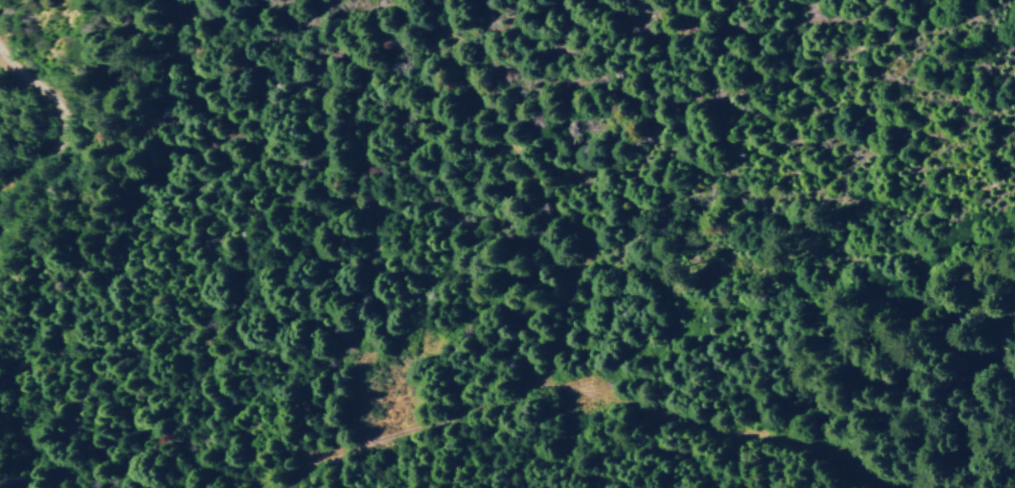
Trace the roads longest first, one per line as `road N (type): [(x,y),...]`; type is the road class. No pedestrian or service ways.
road 1 (residential): [(574,439),(612,299),(601,243),(450,64),(432,0)]
road 2 (residential): [(737,487),(574,439),(491,435),(323,487)]

